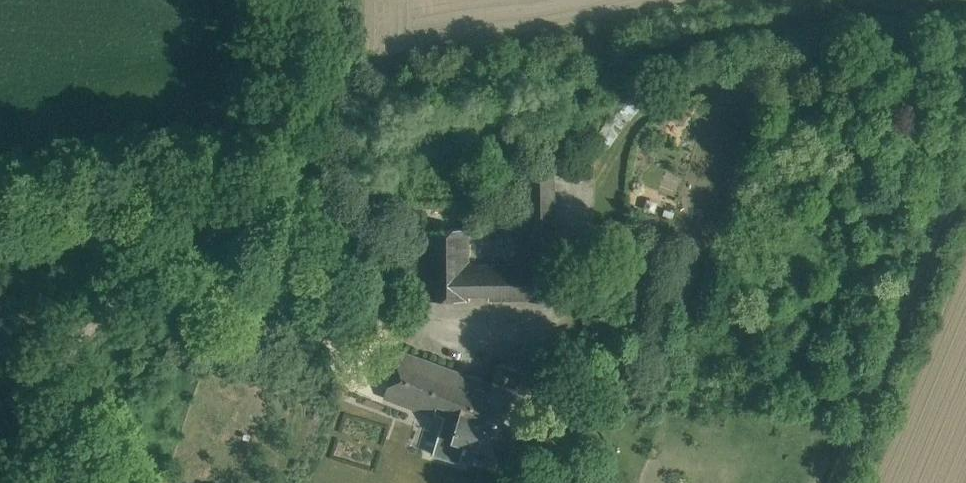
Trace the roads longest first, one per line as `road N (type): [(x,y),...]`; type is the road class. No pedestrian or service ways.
road 1 (unclassified): [(9,482),(49,381),(195,197),(294,90),(310,63),(318,0)]
road 2 (track): [(965,60),(807,65),(685,83),(618,125),(596,158)]
road 3 (track): [(965,172),(835,482)]
road 4 (track): [(0,178),(88,162),(184,211)]

